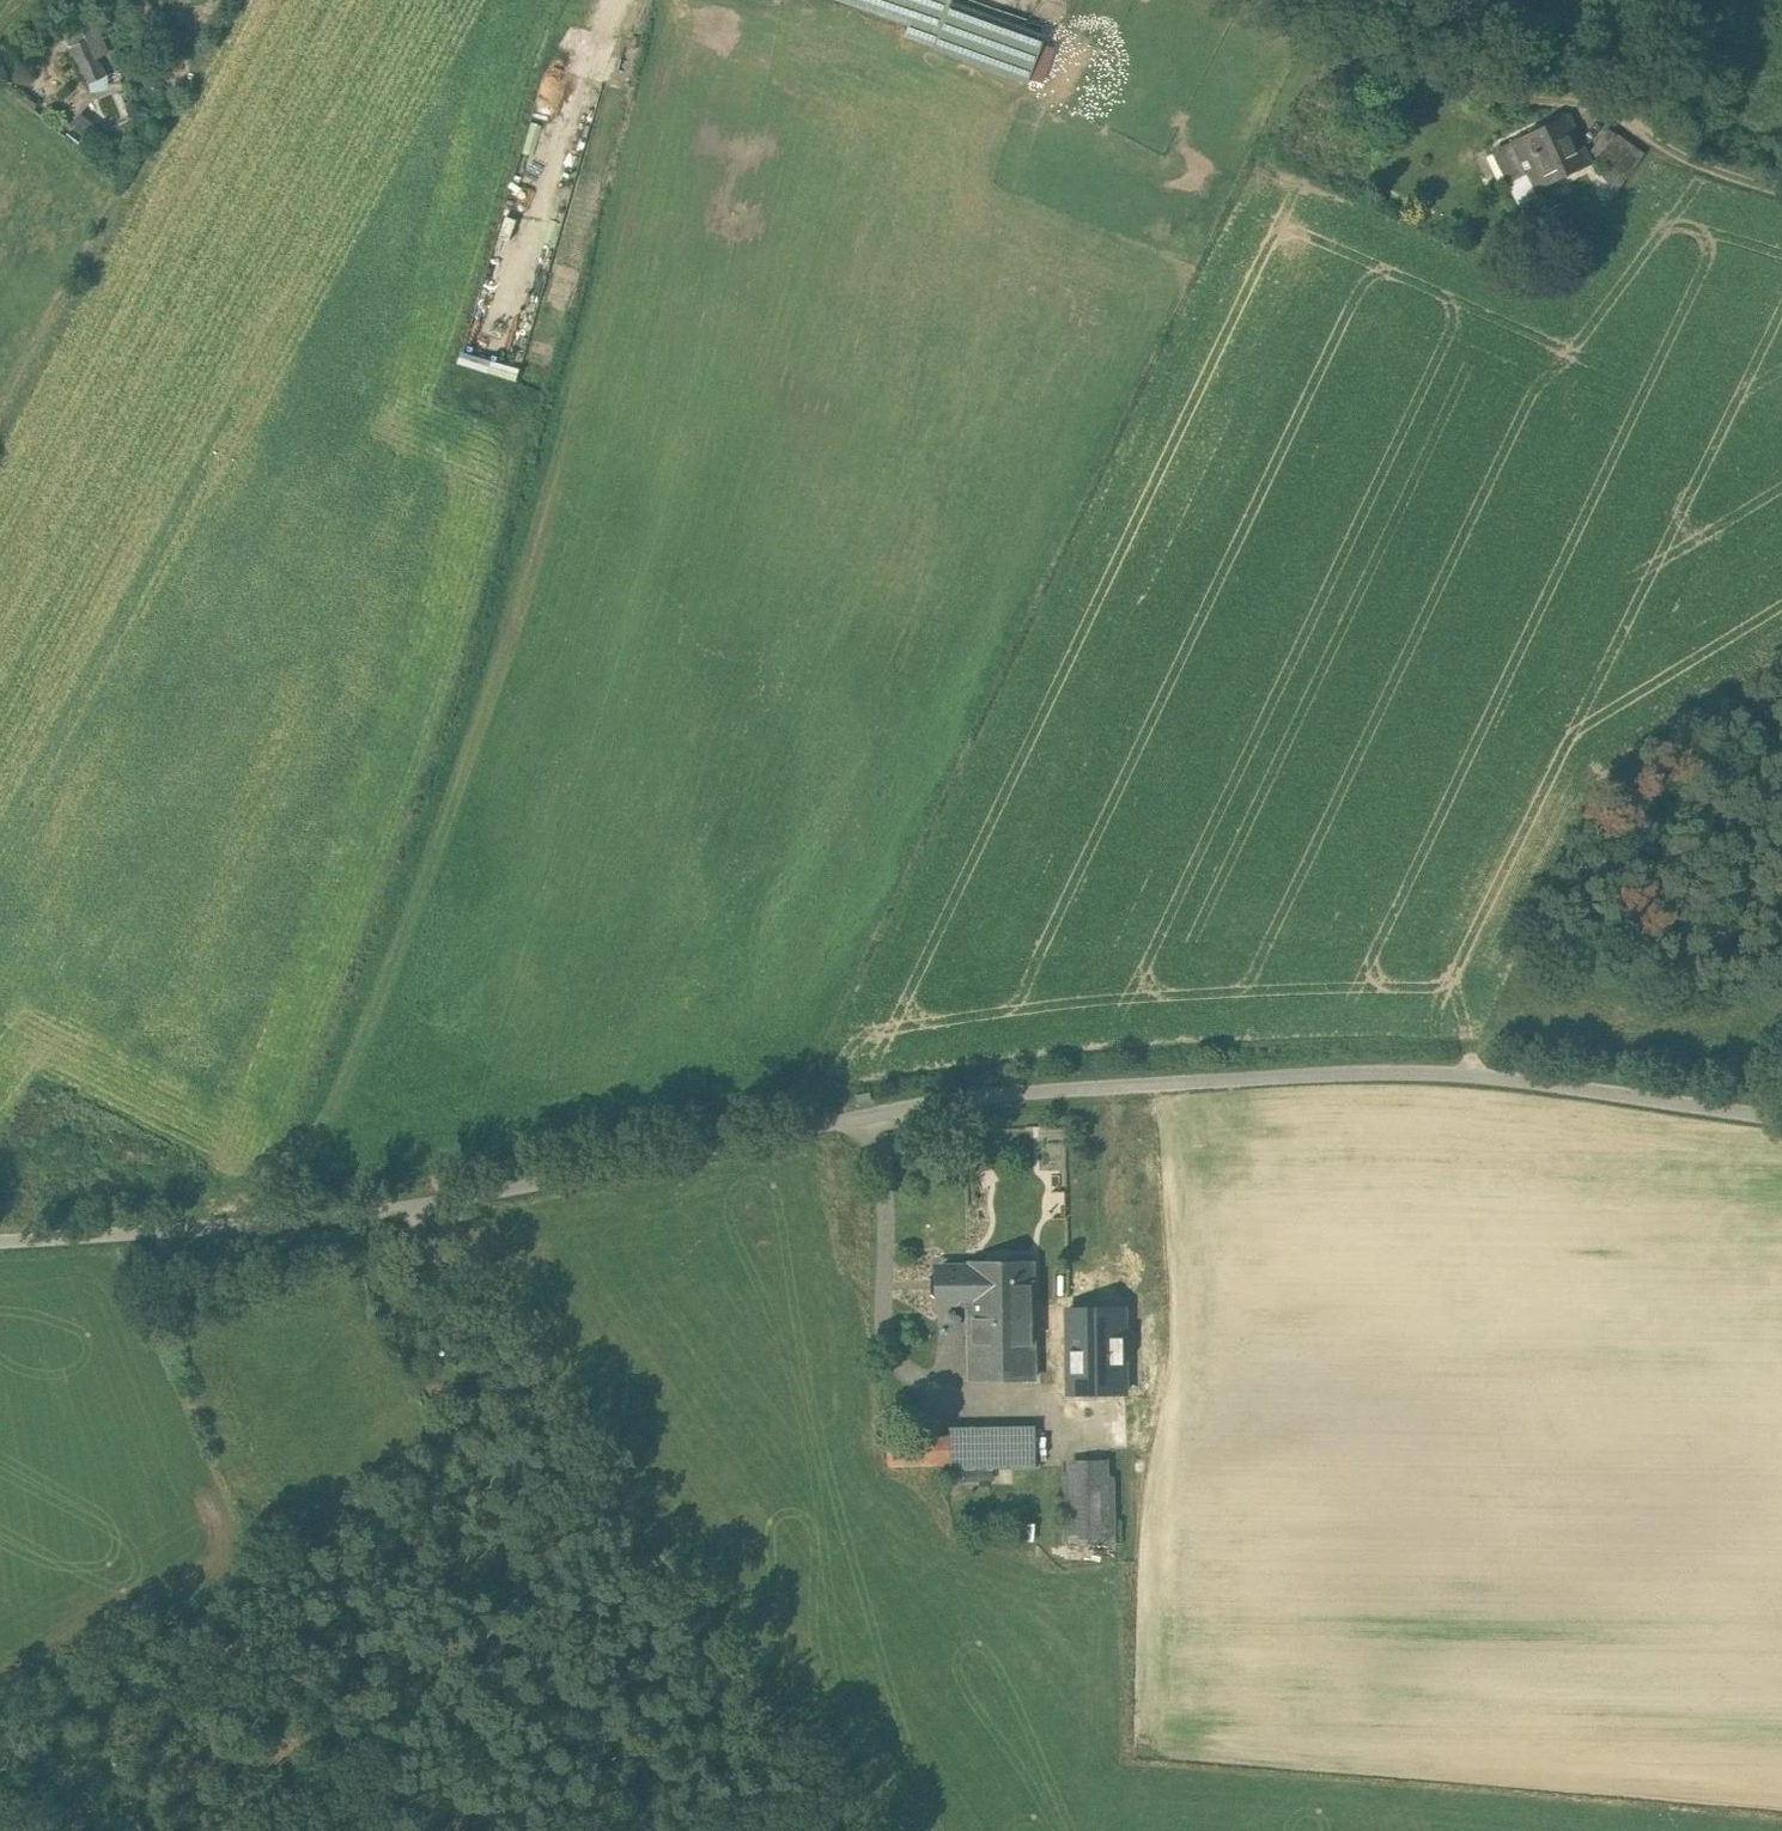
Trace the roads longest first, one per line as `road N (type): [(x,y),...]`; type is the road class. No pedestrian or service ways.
road 1 (unclassified): [(1781,1121),(1472,1074),(960,1101),(259,1237),(0,1249)]
road 2 (track): [(424,1205),(868,1830)]
road 3 (track): [(1781,191),(1728,176),(1573,99),(1487,96),(1299,0)]

